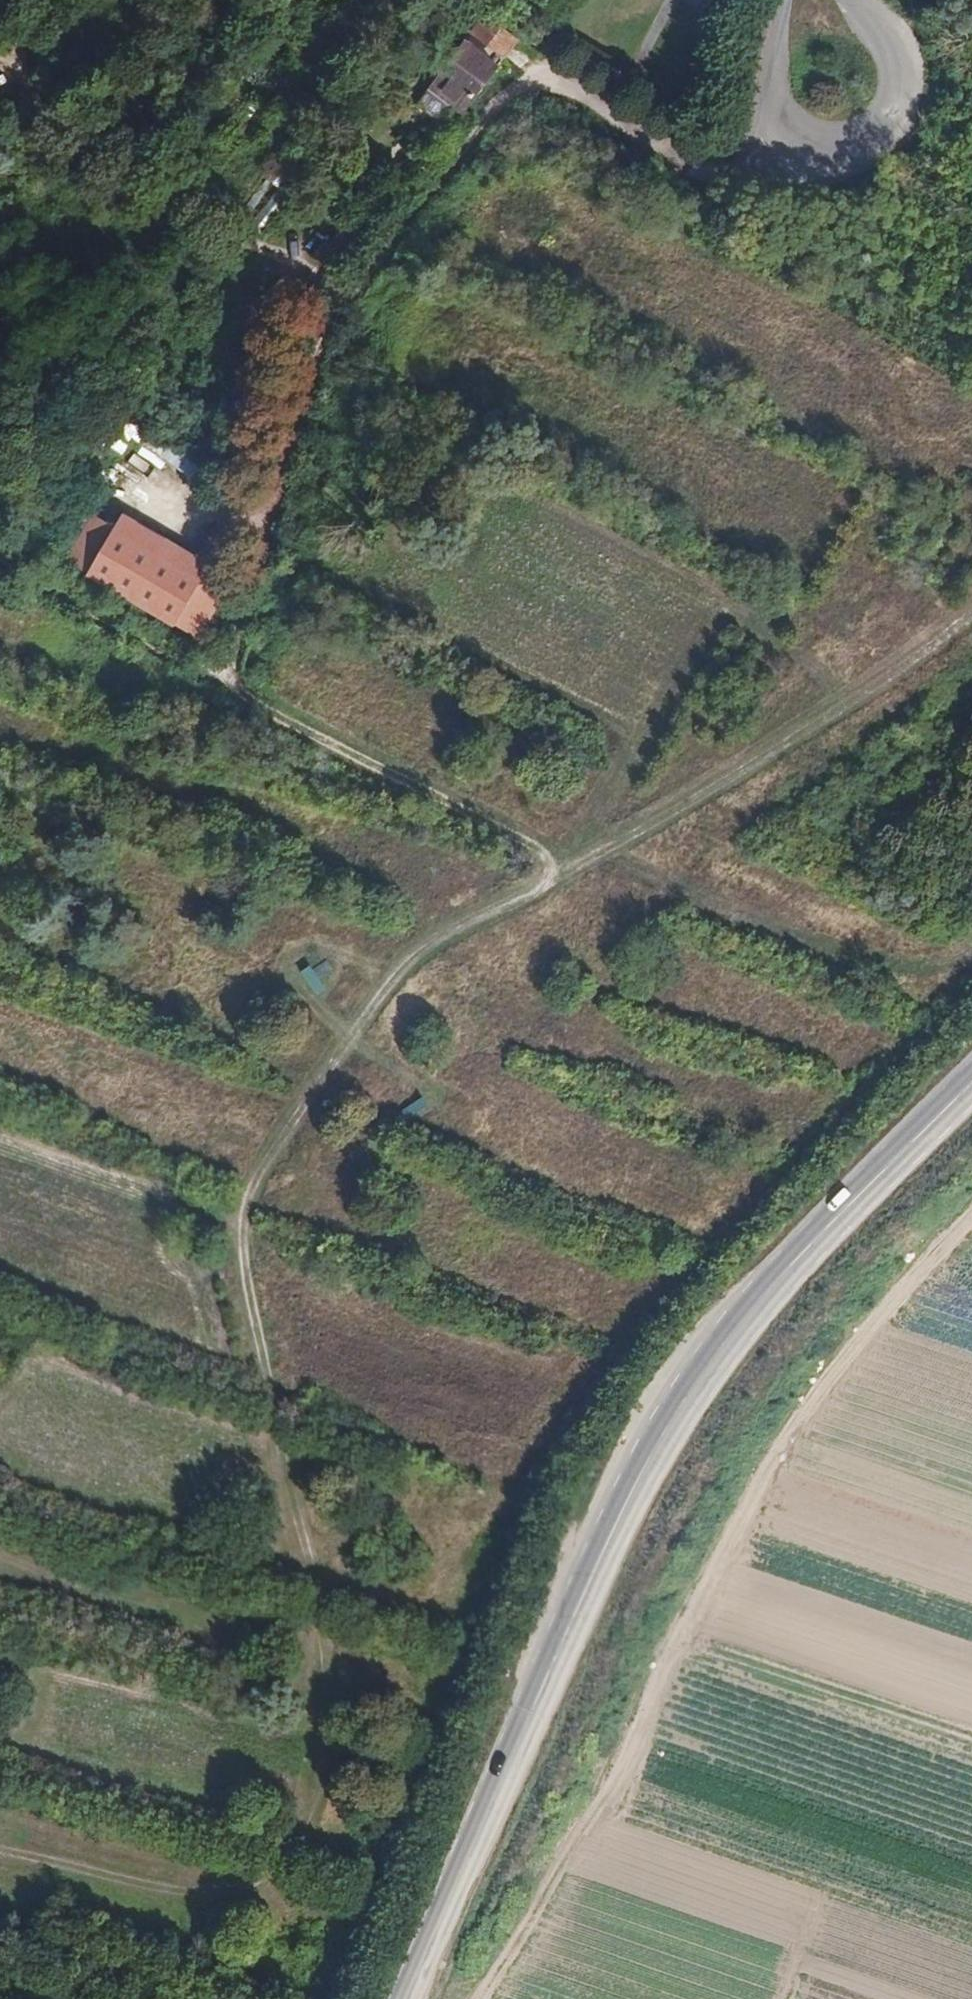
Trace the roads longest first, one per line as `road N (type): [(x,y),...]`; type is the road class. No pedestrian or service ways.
road 1 (track): [(0,1857),(176,1893),(225,1893),(270,1869),(301,1817),(327,1753),(325,1676),(313,1591),(258,1371),(240,1226),(257,1172),(384,991),(431,943),(552,877),(527,854),(0,572)]
road 2 (motorway): [(0,1288),(194,1181),(584,916),(786,747),(971,569)]
road 3 (motorway): [(971,430),(642,720),(273,971),(0,1126)]
road 4 (secondary): [(971,1079),(837,1213),(727,1337),(640,1477),(401,1998)]
road 5 (track): [(473,1998),(776,1450),(860,1343),(971,1226)]
road 6 (residential): [(709,182),(541,72),(439,165),(309,338),(217,689)]
road 7 (track): [(971,613),(844,713),(552,877)]
road 8 (residential): [(841,151),(880,131),(897,92),(887,51),(848,0)]
road 9 (residential): [(709,182),(814,175),(841,151)]

